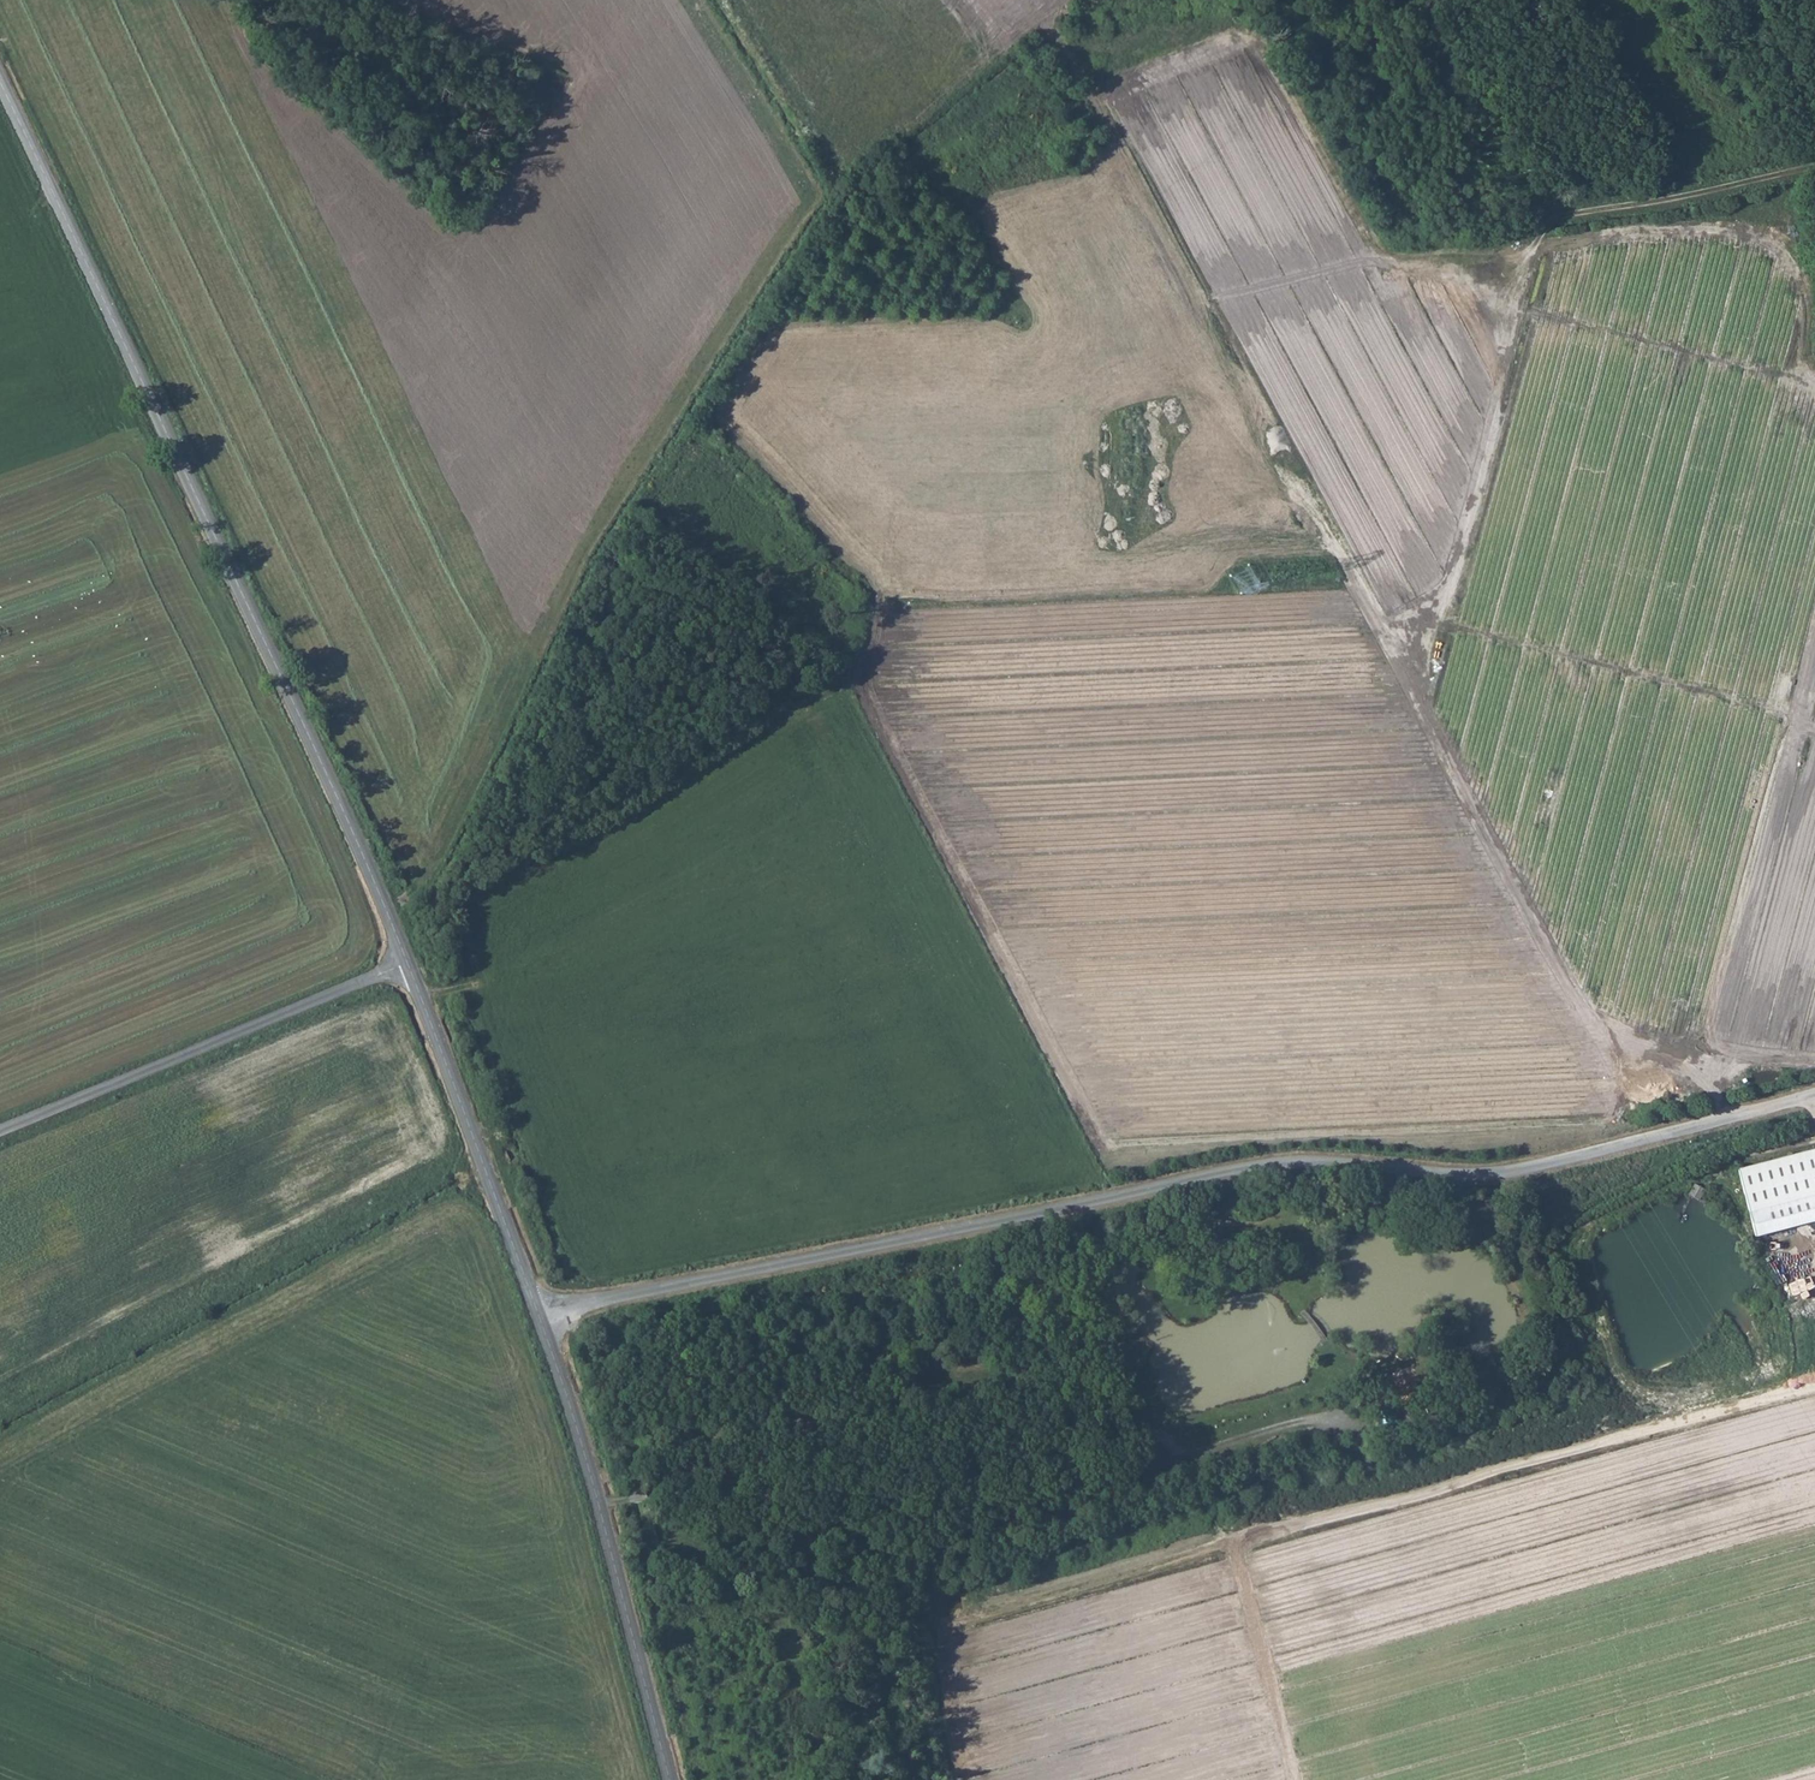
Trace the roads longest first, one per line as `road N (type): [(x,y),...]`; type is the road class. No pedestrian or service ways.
road 1 (unclassified): [(538,1316),(1287,1166),(1524,1172),(1814,1095)]
road 2 (tertiary): [(409,965),(0,78)]
road 3 (track): [(1814,170),(1563,217),(1499,255),(1448,270),(1406,265),(1380,250),(1359,221),(1259,36),(1081,51),(1045,22)]
road 4 (track): [(1814,1359),(1519,1433),(1236,1520)]
road 5 (tertiary): [(678,1779),(596,1469),(538,1316)]
road 6 (unclassified): [(0,1133),(409,965)]
road 7 (tertiary): [(538,1316),(409,965)]
road 8 (track): [(422,999),(481,980),(500,923),(512,916),(533,937),(524,948)]

